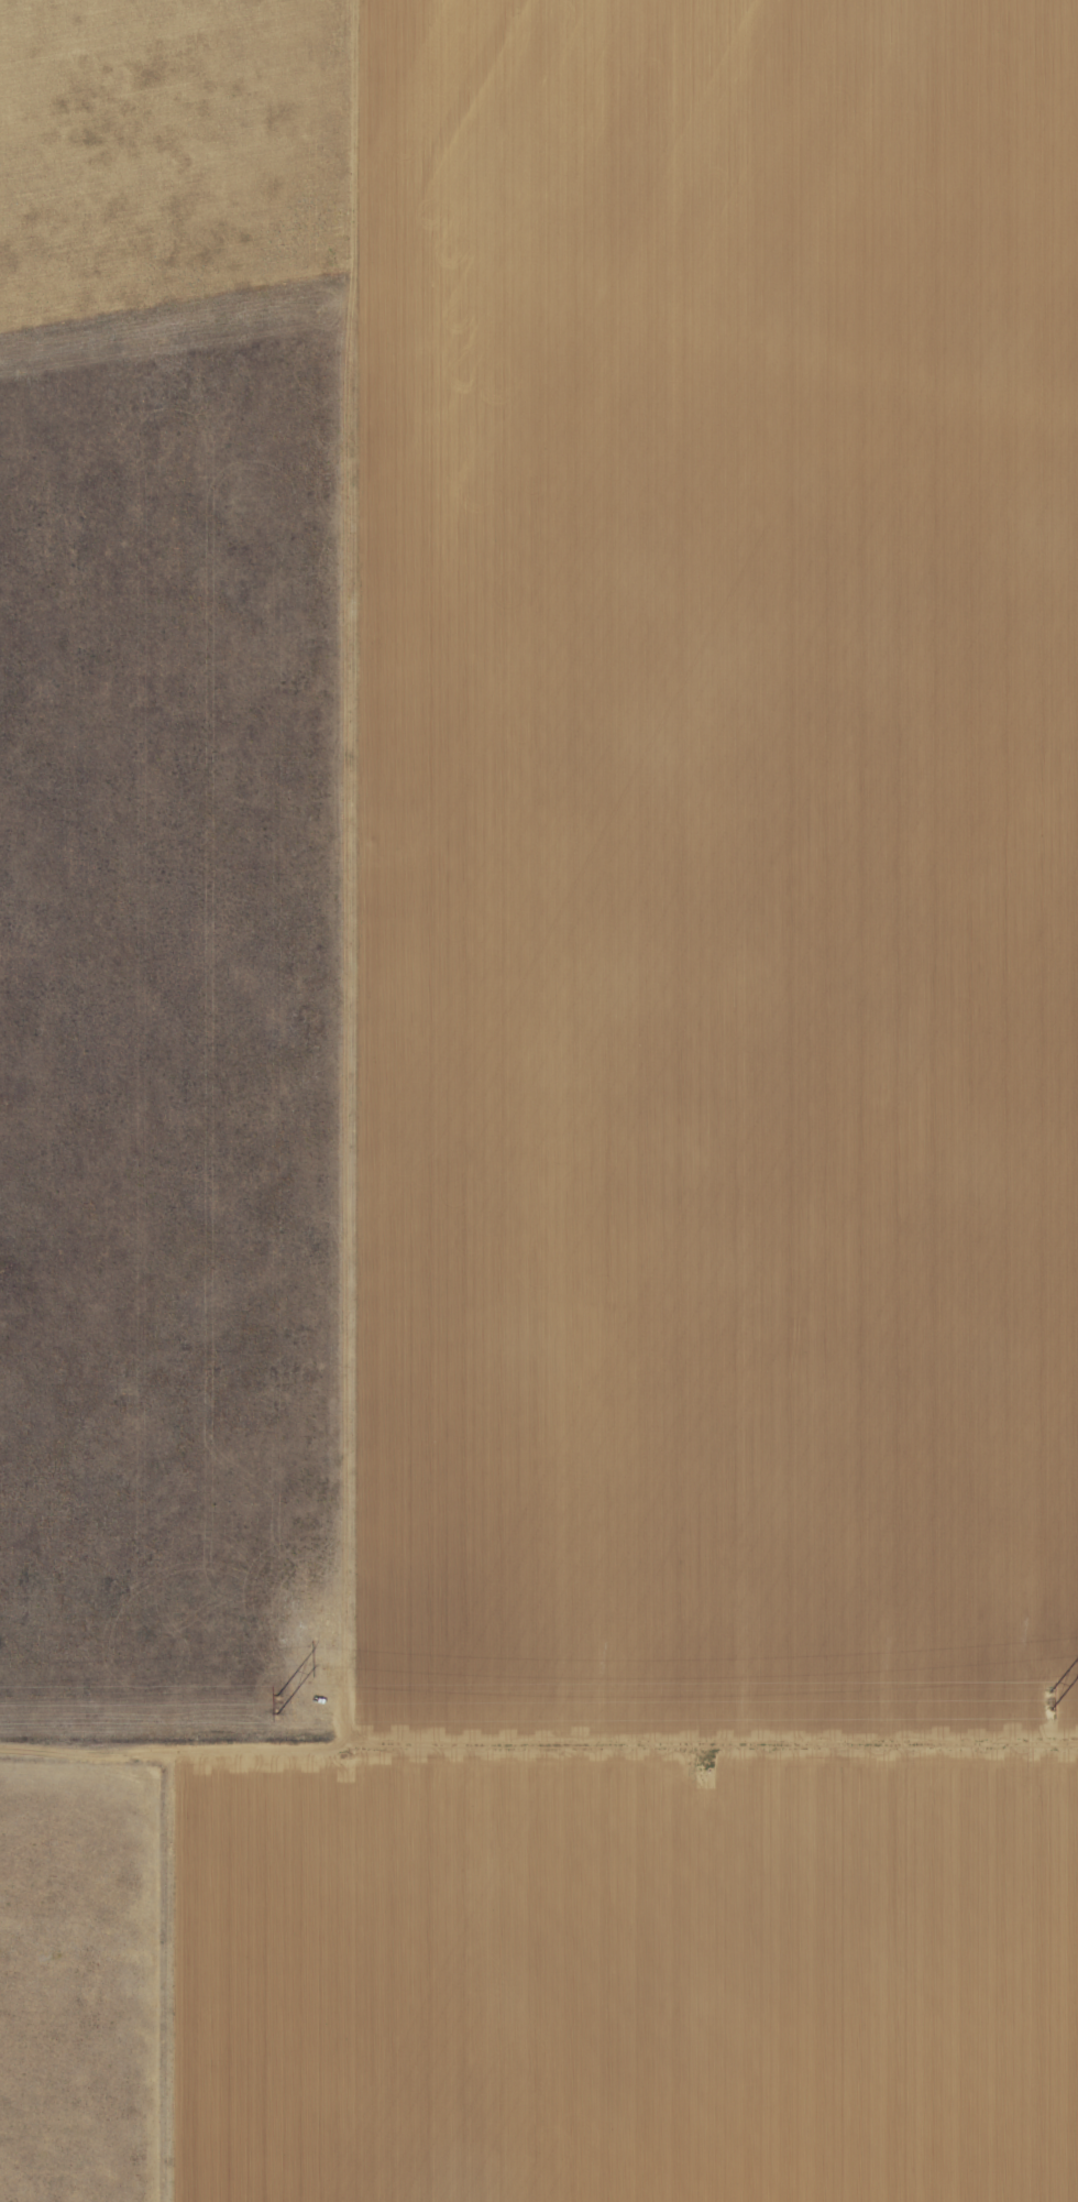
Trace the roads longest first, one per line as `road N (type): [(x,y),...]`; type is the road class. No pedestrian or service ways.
road 1 (residential): [(0,1735),(1077,1743)]

